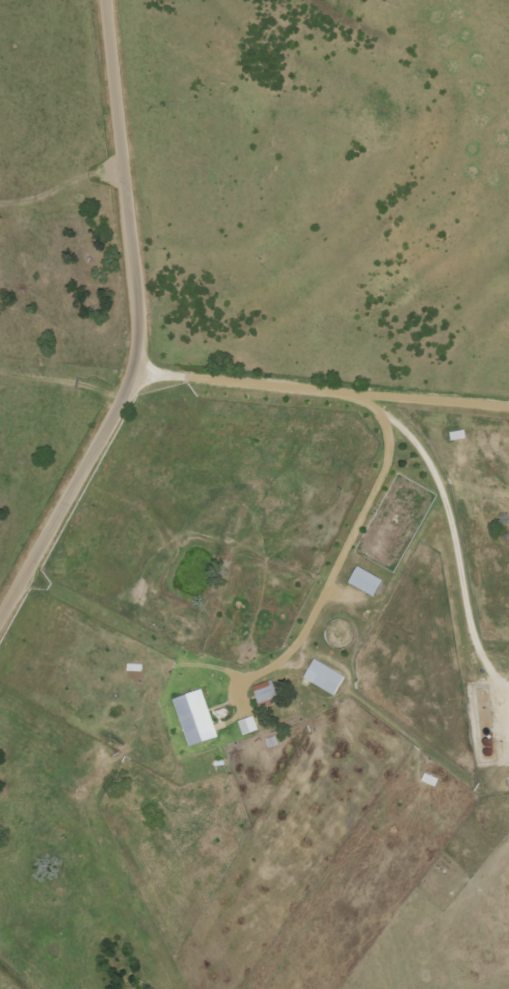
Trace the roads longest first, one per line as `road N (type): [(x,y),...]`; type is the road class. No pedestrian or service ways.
road 1 (residential): [(0,617),(139,356),(107,0)]
road 2 (residential): [(346,392),(134,372)]
road 3 (residential): [(112,48),(317,0)]

